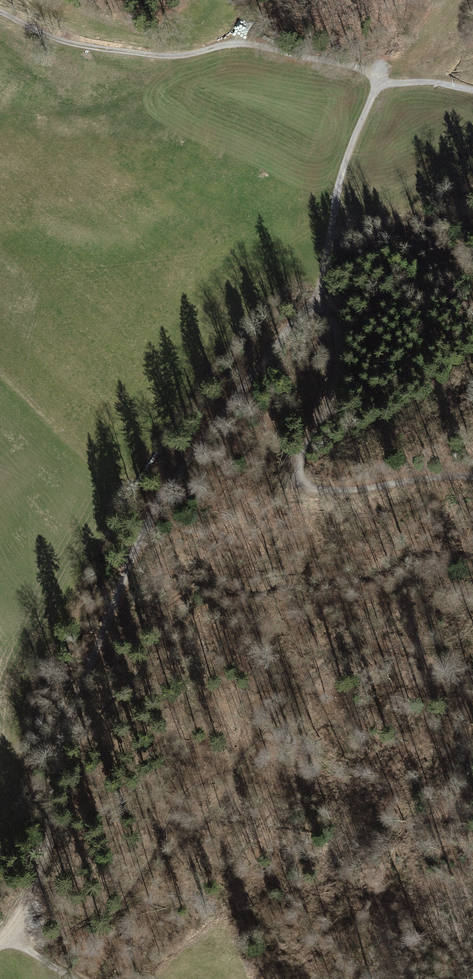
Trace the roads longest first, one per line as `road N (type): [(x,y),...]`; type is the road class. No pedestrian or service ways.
road 1 (track): [(380,80),(336,194),(317,297),(138,545),(60,741),(39,878),(0,937)]
road 2 (track): [(380,80),(247,43),(171,56),(74,44),(0,12)]
road 3 (track): [(472,479),(317,491),(299,479),(296,465),(316,407),(335,379),(335,322),(317,297)]
road 4 (track): [(0,371),(123,492)]

